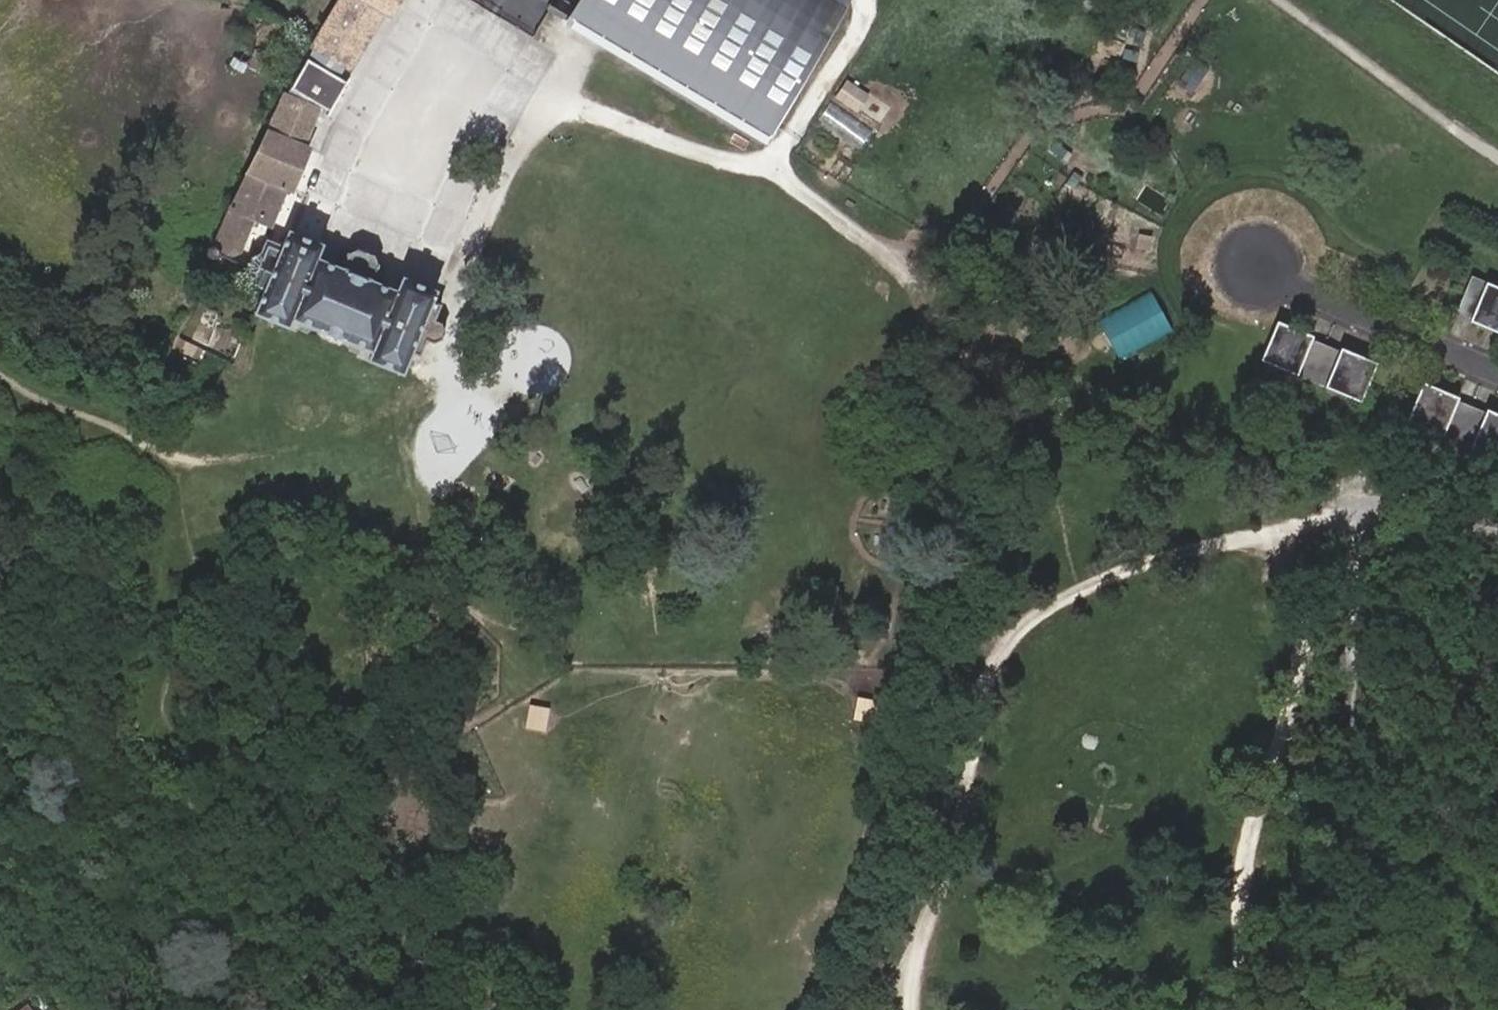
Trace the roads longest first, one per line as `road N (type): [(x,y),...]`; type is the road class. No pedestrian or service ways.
road 1 (residential): [(1497,369),(1262,271)]

